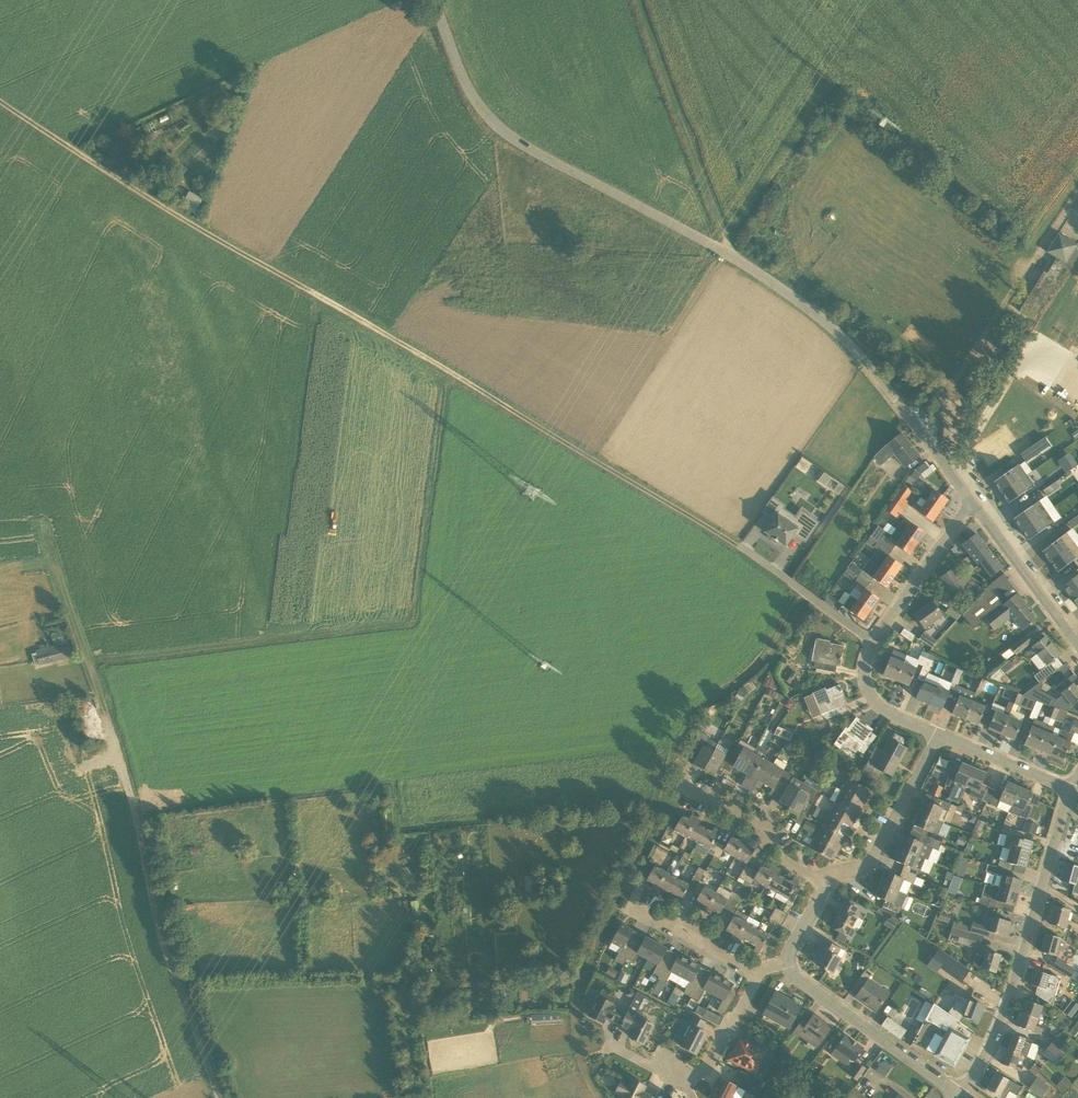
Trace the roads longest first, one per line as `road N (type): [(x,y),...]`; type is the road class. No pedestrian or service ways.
road 1 (track): [(738,546),(0,95)]
road 2 (tertiary): [(972,502),(854,344),(785,288),(493,118),(462,72),(436,0)]
road 3 (track): [(219,1097),(176,975),(123,770),(31,511)]
road 4 (track): [(803,591),(754,669),(705,704),(679,742),(654,817),(586,965),(577,1038),(604,1097)]
road 5 (unclassified): [(962,1096),(1013,991),(1070,789)]
road 6 (track): [(727,250),(638,0)]
road 7 (residential): [(962,1096),(787,965)]
road 8 (residential): [(611,1045),(679,1080),(708,1069),(759,974)]
road 9 (residential): [(828,878),(870,863),(940,735)]
road 10 (residential): [(828,878),(782,860),(769,834),(677,787)]
road 11 (tertiary): [(1077,644),(972,502)]
road 12 (residential): [(872,641),(972,502)]
road 13 (residential): [(738,546),(872,641)]
road 14 (residential): [(759,974),(629,905)]
road 15 (residential): [(1070,789),(940,735)]
road 16 (residential): [(940,735),(886,712),(872,696),(866,662),(872,641)]

